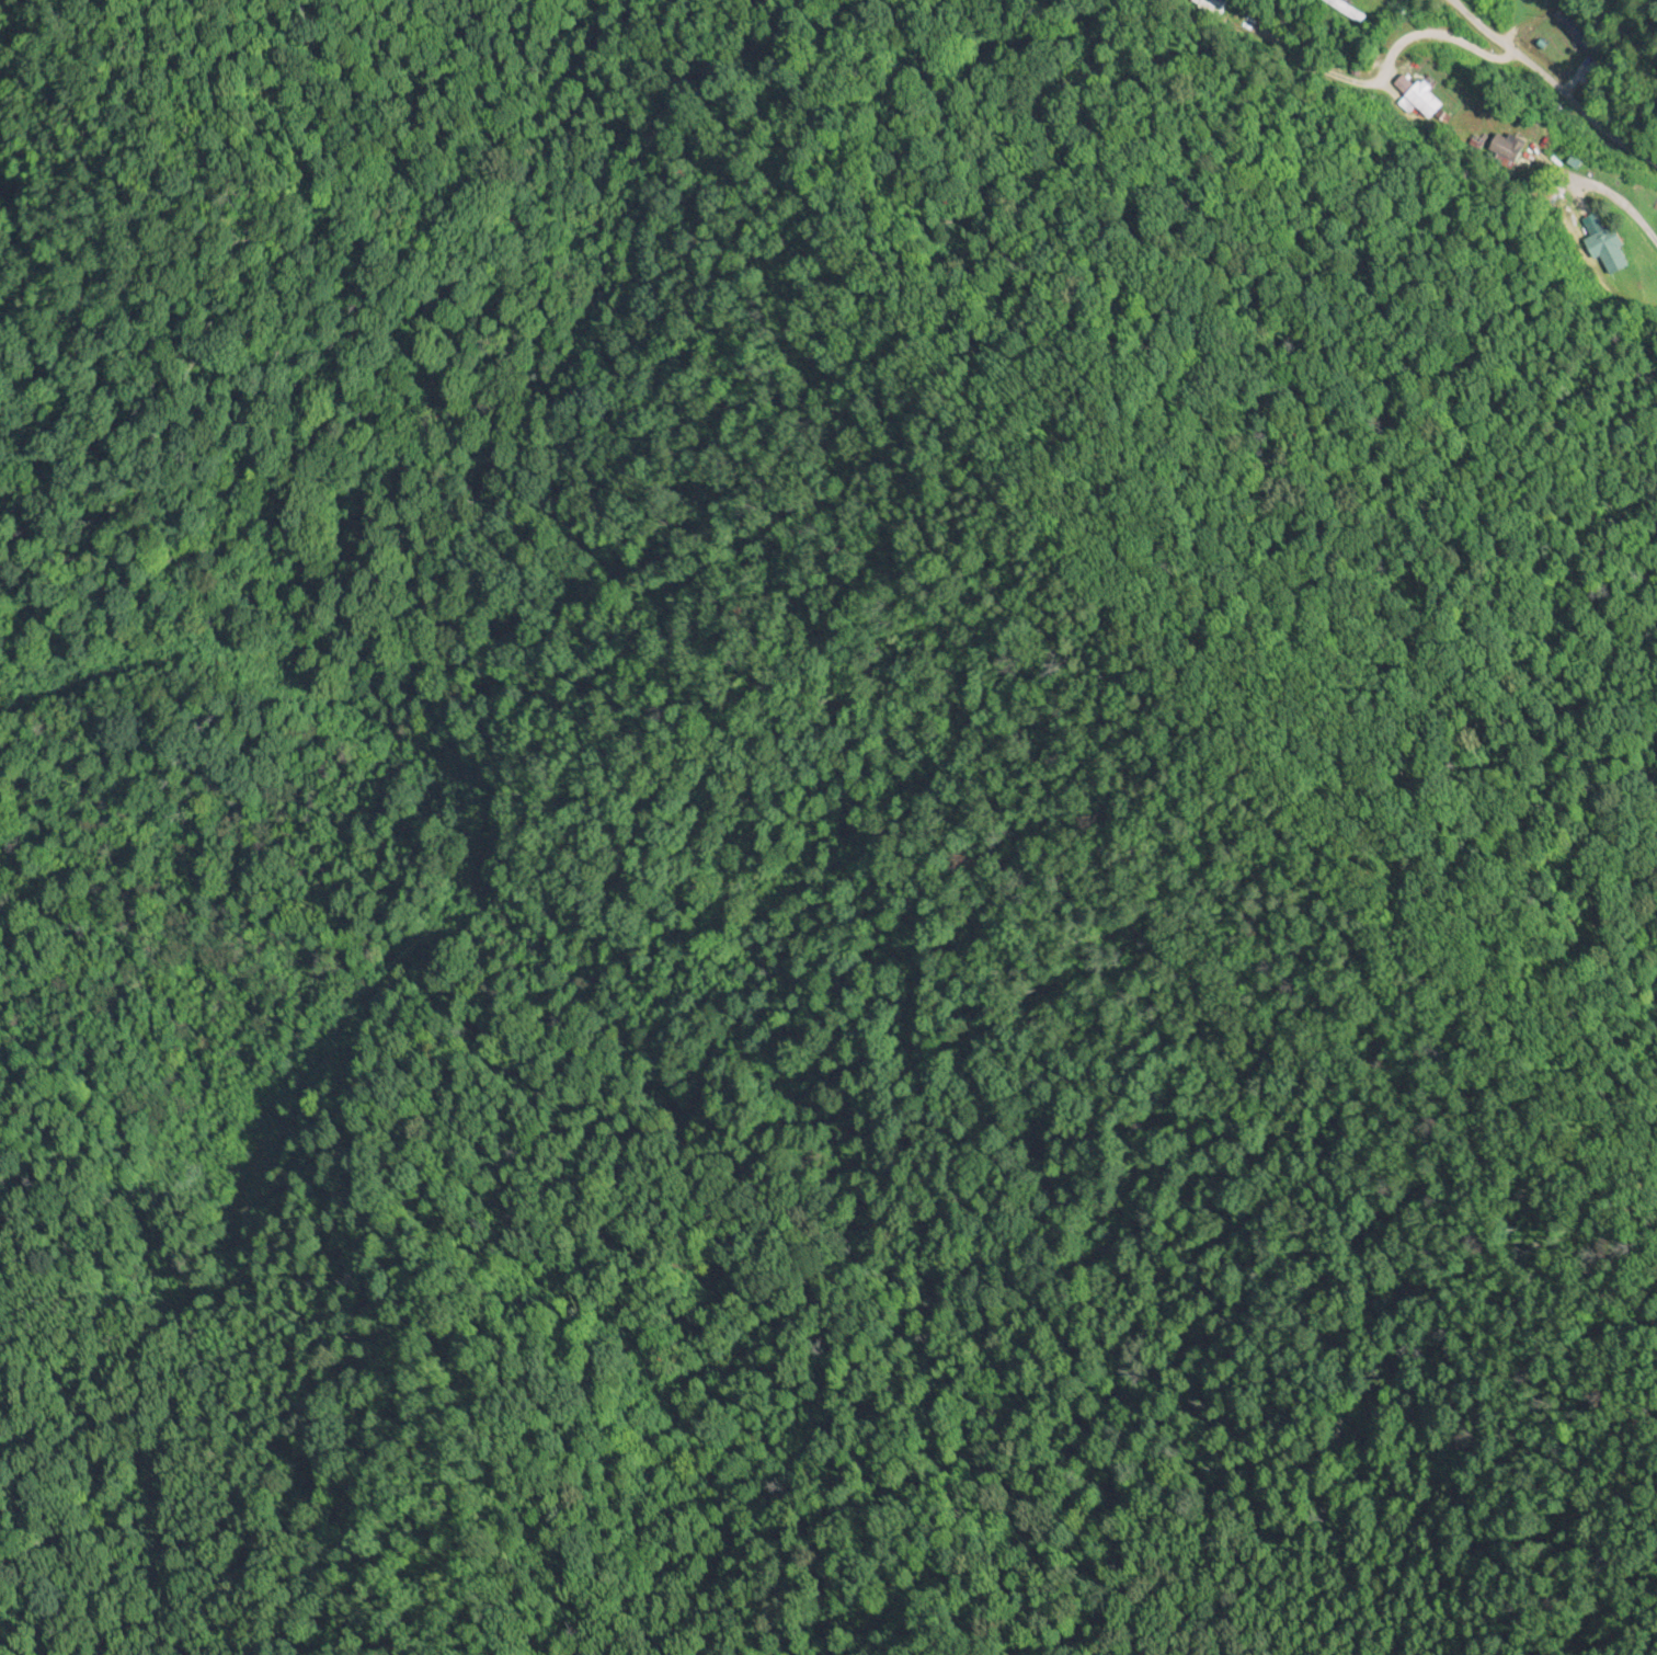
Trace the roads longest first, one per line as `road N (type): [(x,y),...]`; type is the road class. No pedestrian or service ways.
road 1 (residential): [(1656,199),(1555,89),(1431,0)]
road 2 (residential): [(0,975),(195,948)]

